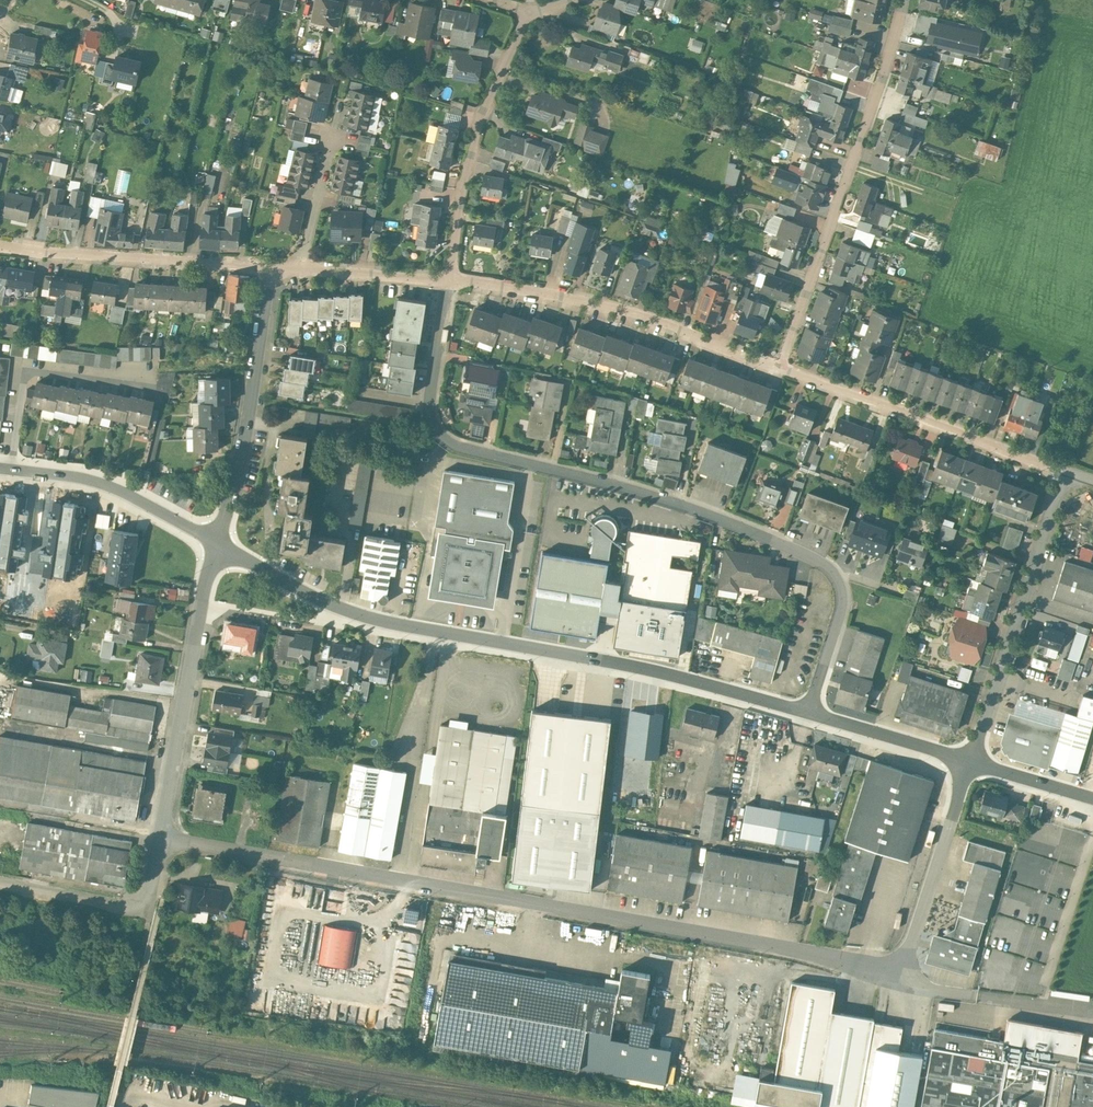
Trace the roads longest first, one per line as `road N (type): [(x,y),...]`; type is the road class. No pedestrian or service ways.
road 1 (unclassified): [(159,835),(900,973)]
road 2 (residential): [(807,713),(838,624),(838,577),(807,554),(687,506),(448,442),(433,425),(430,400),(450,279)]
road 3 (residential): [(807,713),(626,665),(341,609),(218,543)]
road 4 (residential): [(782,367),(904,0)]
road 5 (residential): [(782,367),(614,309),(450,279)]
road 6 (residential): [(1066,474),(782,367)]
road 7 (residential): [(970,760),(1066,474)]
road 8 (residential): [(159,835),(218,543)]
road 9 (residential): [(218,543),(276,266)]
road 10 (residential): [(450,279),(484,111),(527,12)]
road 11 (residential): [(276,266),(0,246)]
road 12 (residential): [(900,973),(970,760)]
road 13 (residential): [(218,543),(99,482),(11,468)]
road 14 (residential): [(0,883),(146,907),(159,835)]
road 15 (residential): [(154,380),(25,378),(11,468)]
road 16 (residential): [(970,760),(807,713)]
road 17 (residential): [(450,279),(296,267)]
road 18 (residential): [(296,267),(333,134)]
road 19 (residential): [(1092,799),(970,760)]

